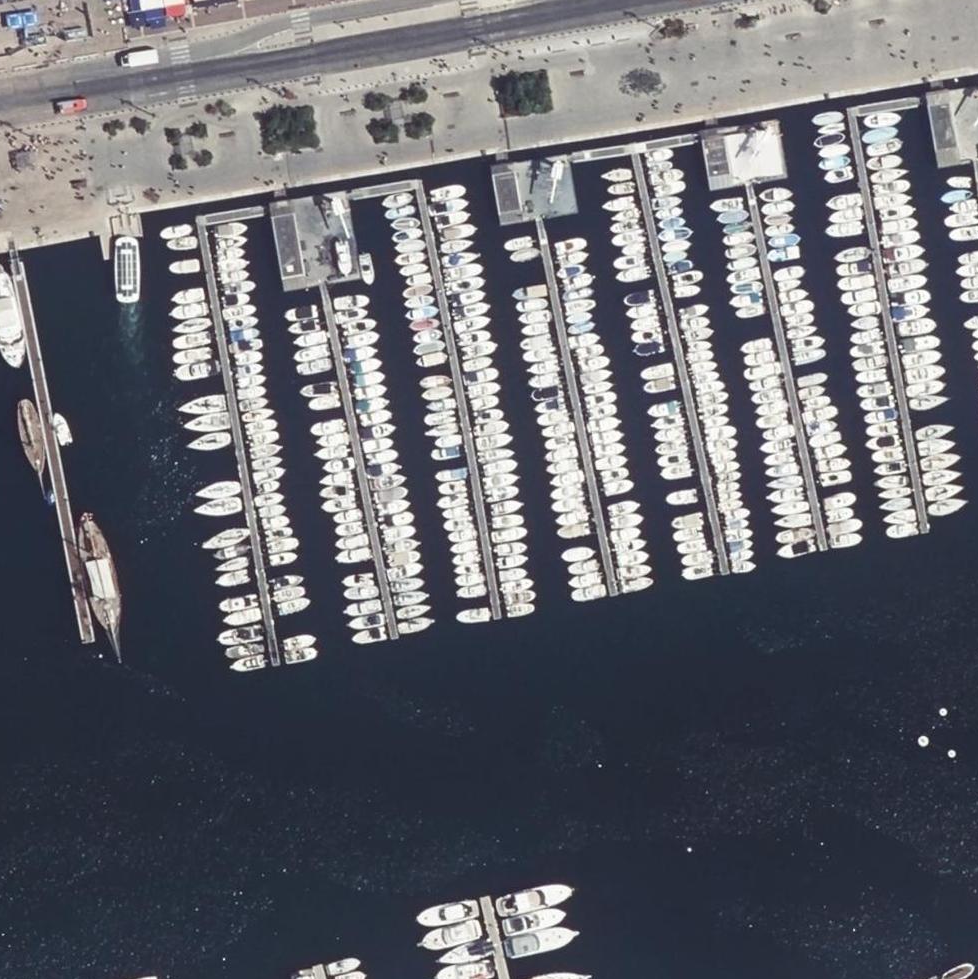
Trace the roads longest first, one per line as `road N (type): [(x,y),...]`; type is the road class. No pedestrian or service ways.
road 1 (residential): [(407,0),(278,23),(185,73),(0,105)]

